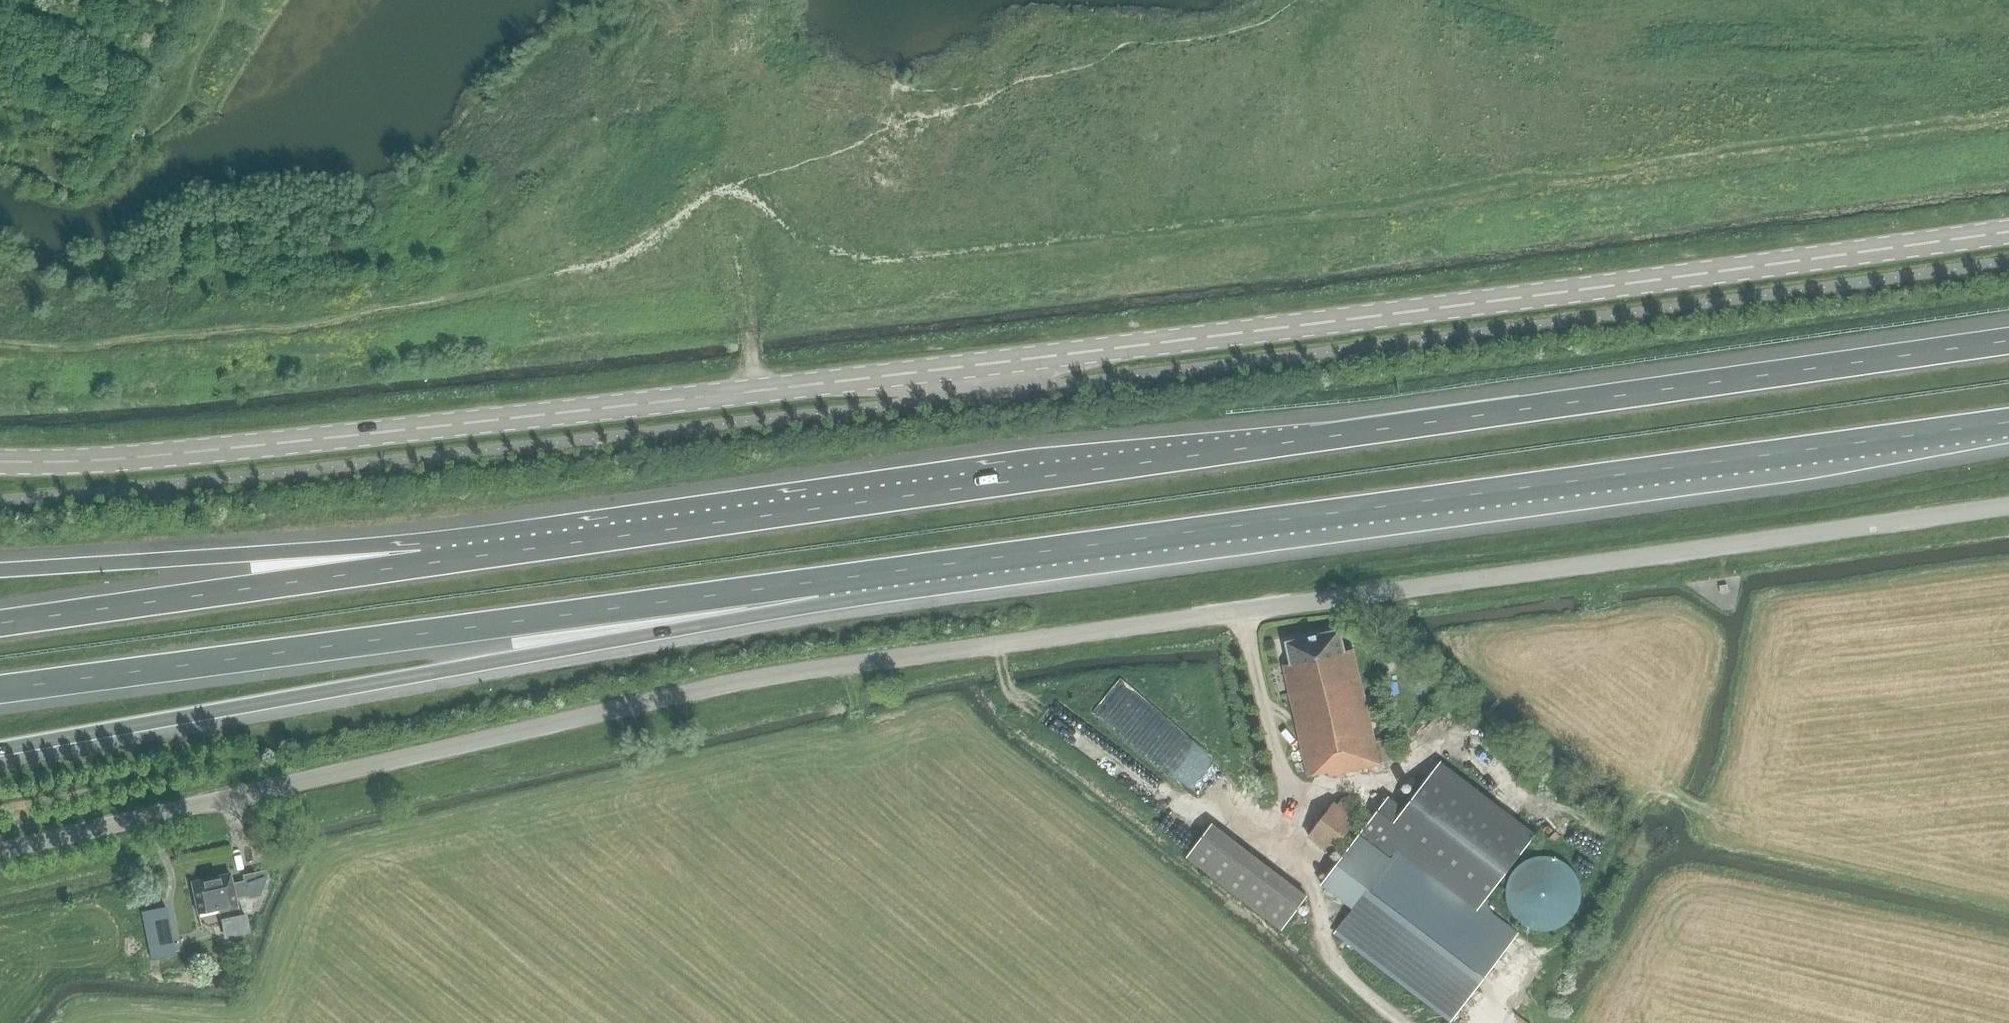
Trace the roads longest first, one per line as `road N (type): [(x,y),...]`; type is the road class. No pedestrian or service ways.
road 1 (unclassified): [(0,850),(756,679),(2008,506)]
road 2 (tertiary): [(0,462),(158,455),(757,390),(2008,231)]
road 3 (motorway): [(2008,340),(502,553)]
road 4 (motorway): [(967,561),(2008,422)]
road 5 (motorway): [(0,749),(820,604),(967,561)]
road 6 (motorway): [(0,689),(967,561)]
road 7 (motorway): [(502,553),(0,623)]
road 8 (motorway): [(502,553),(418,542),(0,570)]
road 9 (track): [(1700,806),(1649,787),(1583,916),(1480,1022)]
road 10 (track): [(1402,1022),(1327,950),(1294,848),(1284,779)]

